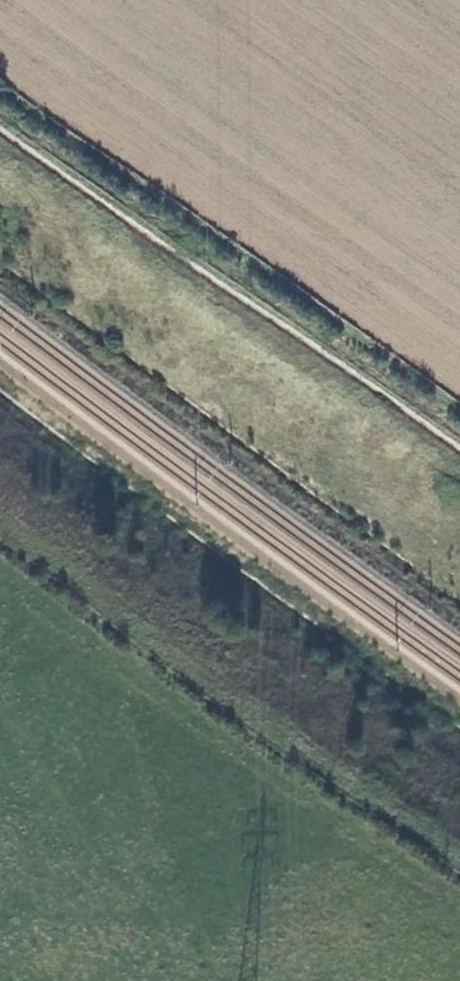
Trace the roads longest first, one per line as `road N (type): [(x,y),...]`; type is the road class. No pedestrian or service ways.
road 1 (track): [(459,470),(0,142)]
road 2 (track): [(0,535),(232,714),(459,862)]

